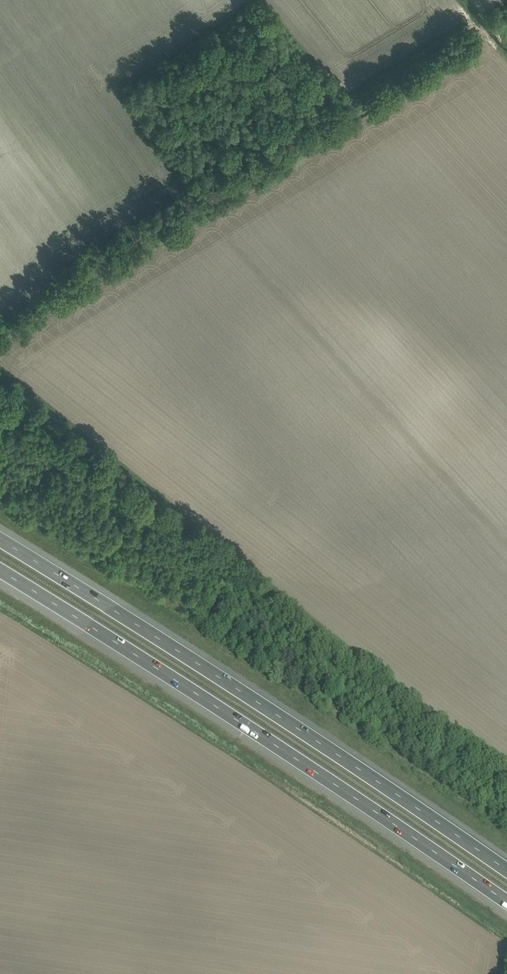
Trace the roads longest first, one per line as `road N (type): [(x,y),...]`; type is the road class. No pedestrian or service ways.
road 1 (motorway): [(0,571),(506,903)]
road 2 (motorway): [(506,870),(0,540)]

